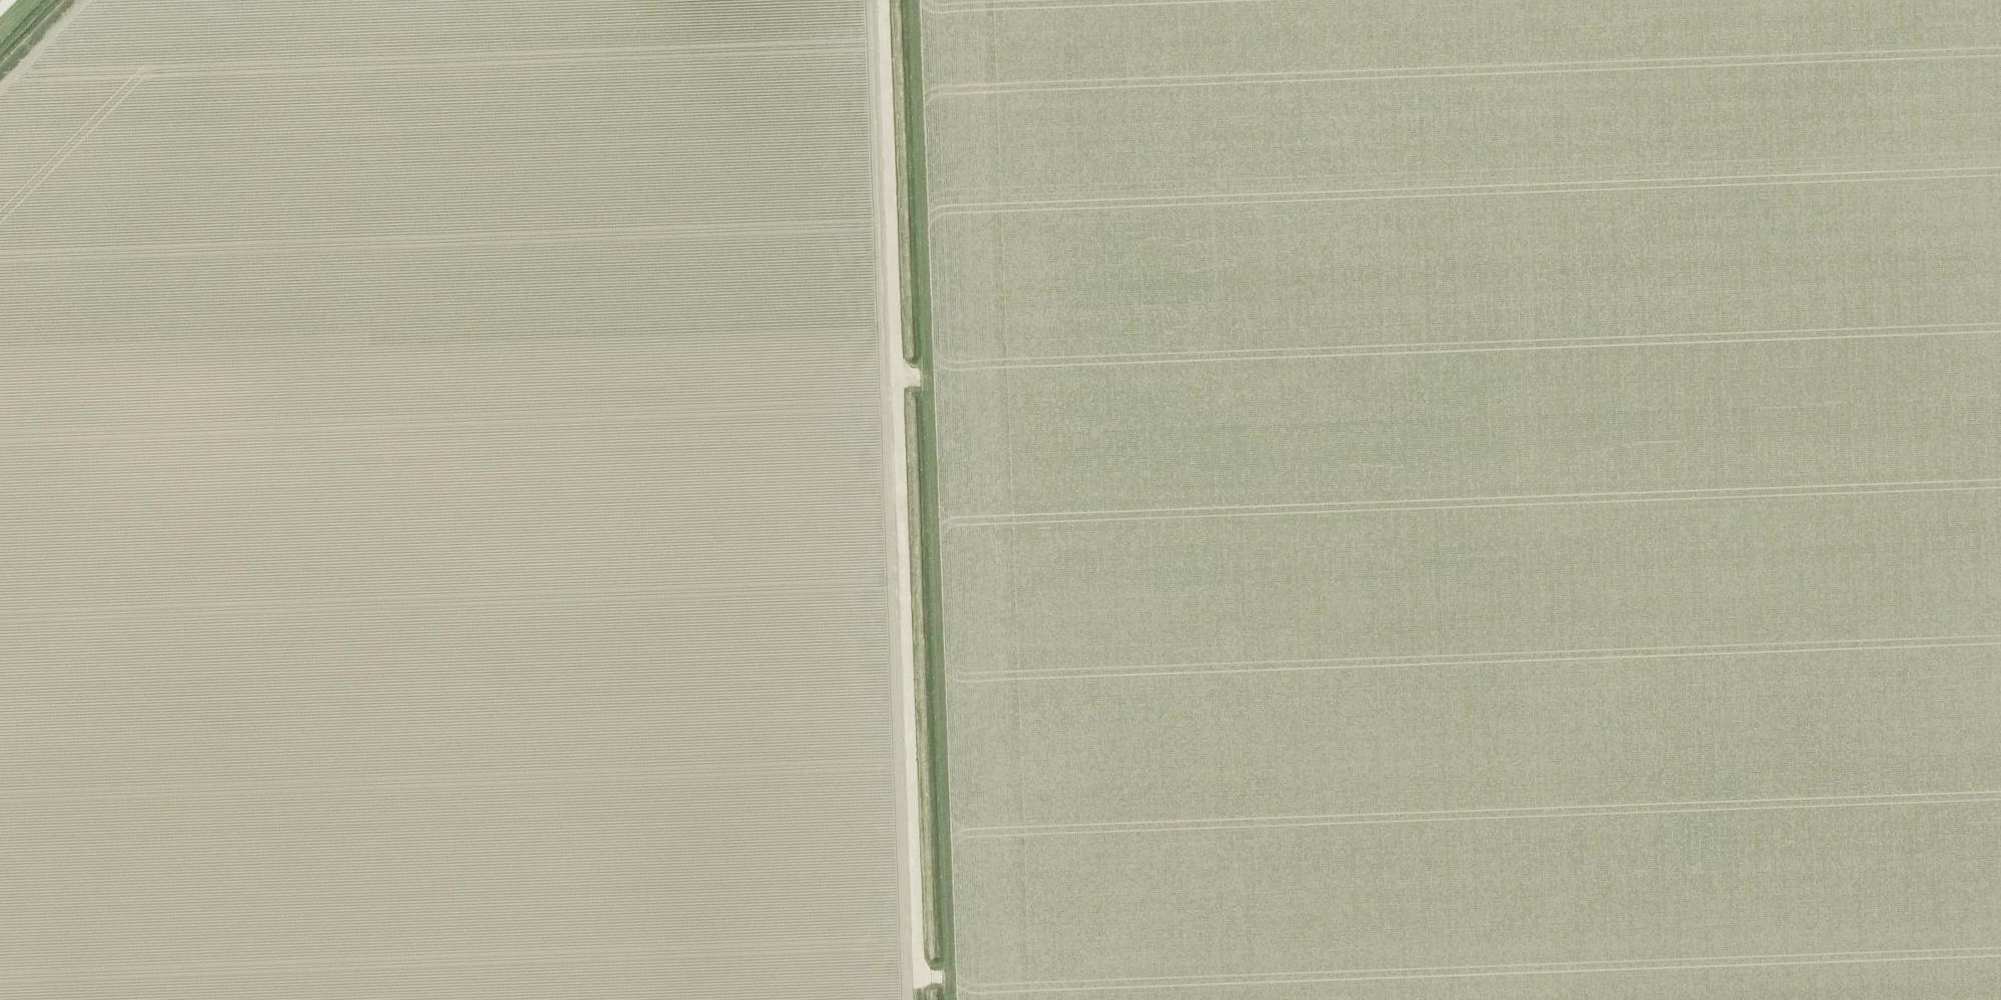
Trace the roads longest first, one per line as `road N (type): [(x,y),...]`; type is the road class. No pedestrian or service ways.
road 1 (track): [(918,984),(881,0)]

